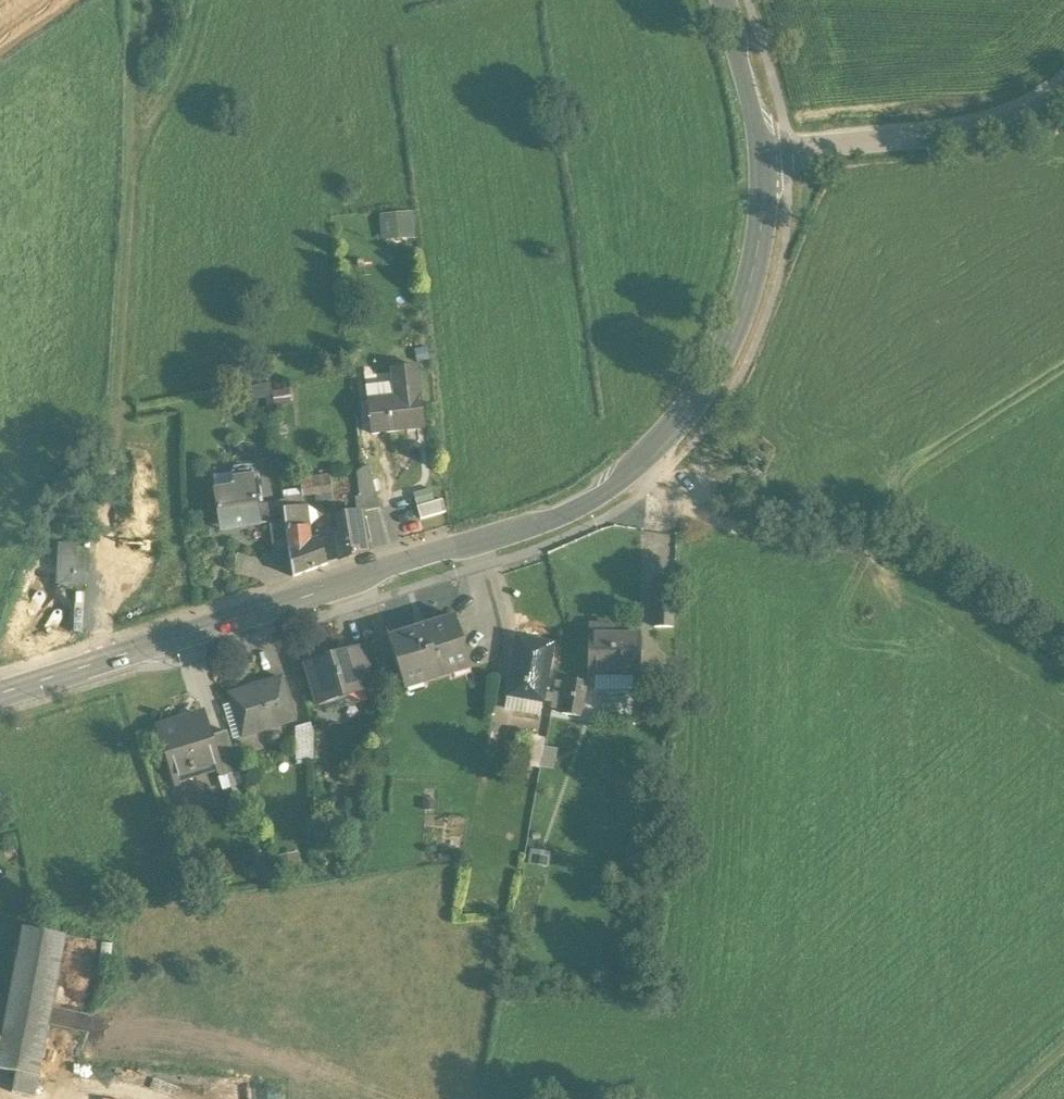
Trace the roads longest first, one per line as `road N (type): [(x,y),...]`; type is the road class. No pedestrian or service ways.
road 1 (secondary): [(0,695),(526,528),(627,477),(675,427),(724,356),(760,235),(762,161)]
road 2 (track): [(643,463),(714,520),(906,558),(1063,656)]
road 3 (tertiary): [(787,156),(982,128),(1022,117),(1063,89)]
road 4 (secondary): [(762,161),(722,0)]
road 5 (track): [(129,108),(168,85),(198,0)]

